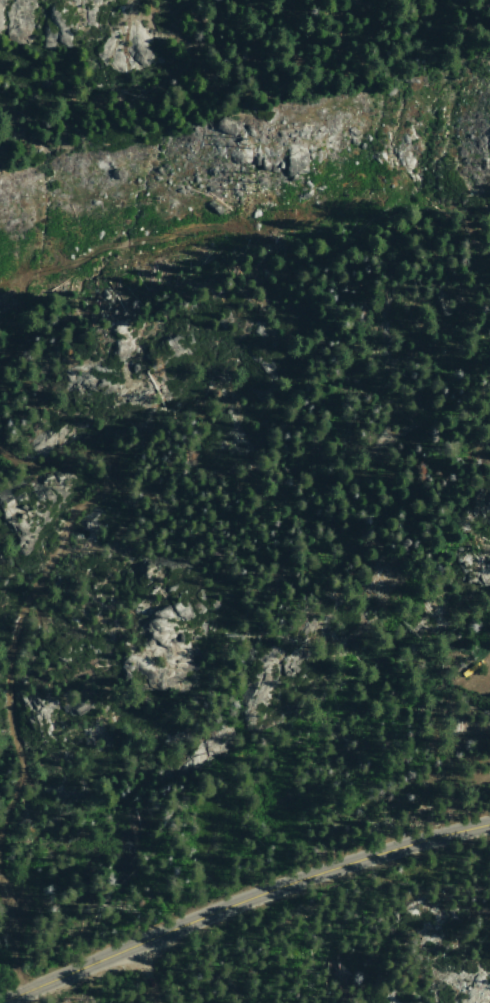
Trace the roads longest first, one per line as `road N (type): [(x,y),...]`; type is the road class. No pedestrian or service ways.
road 1 (tertiary): [(0,1002),(311,875),(489,824)]

